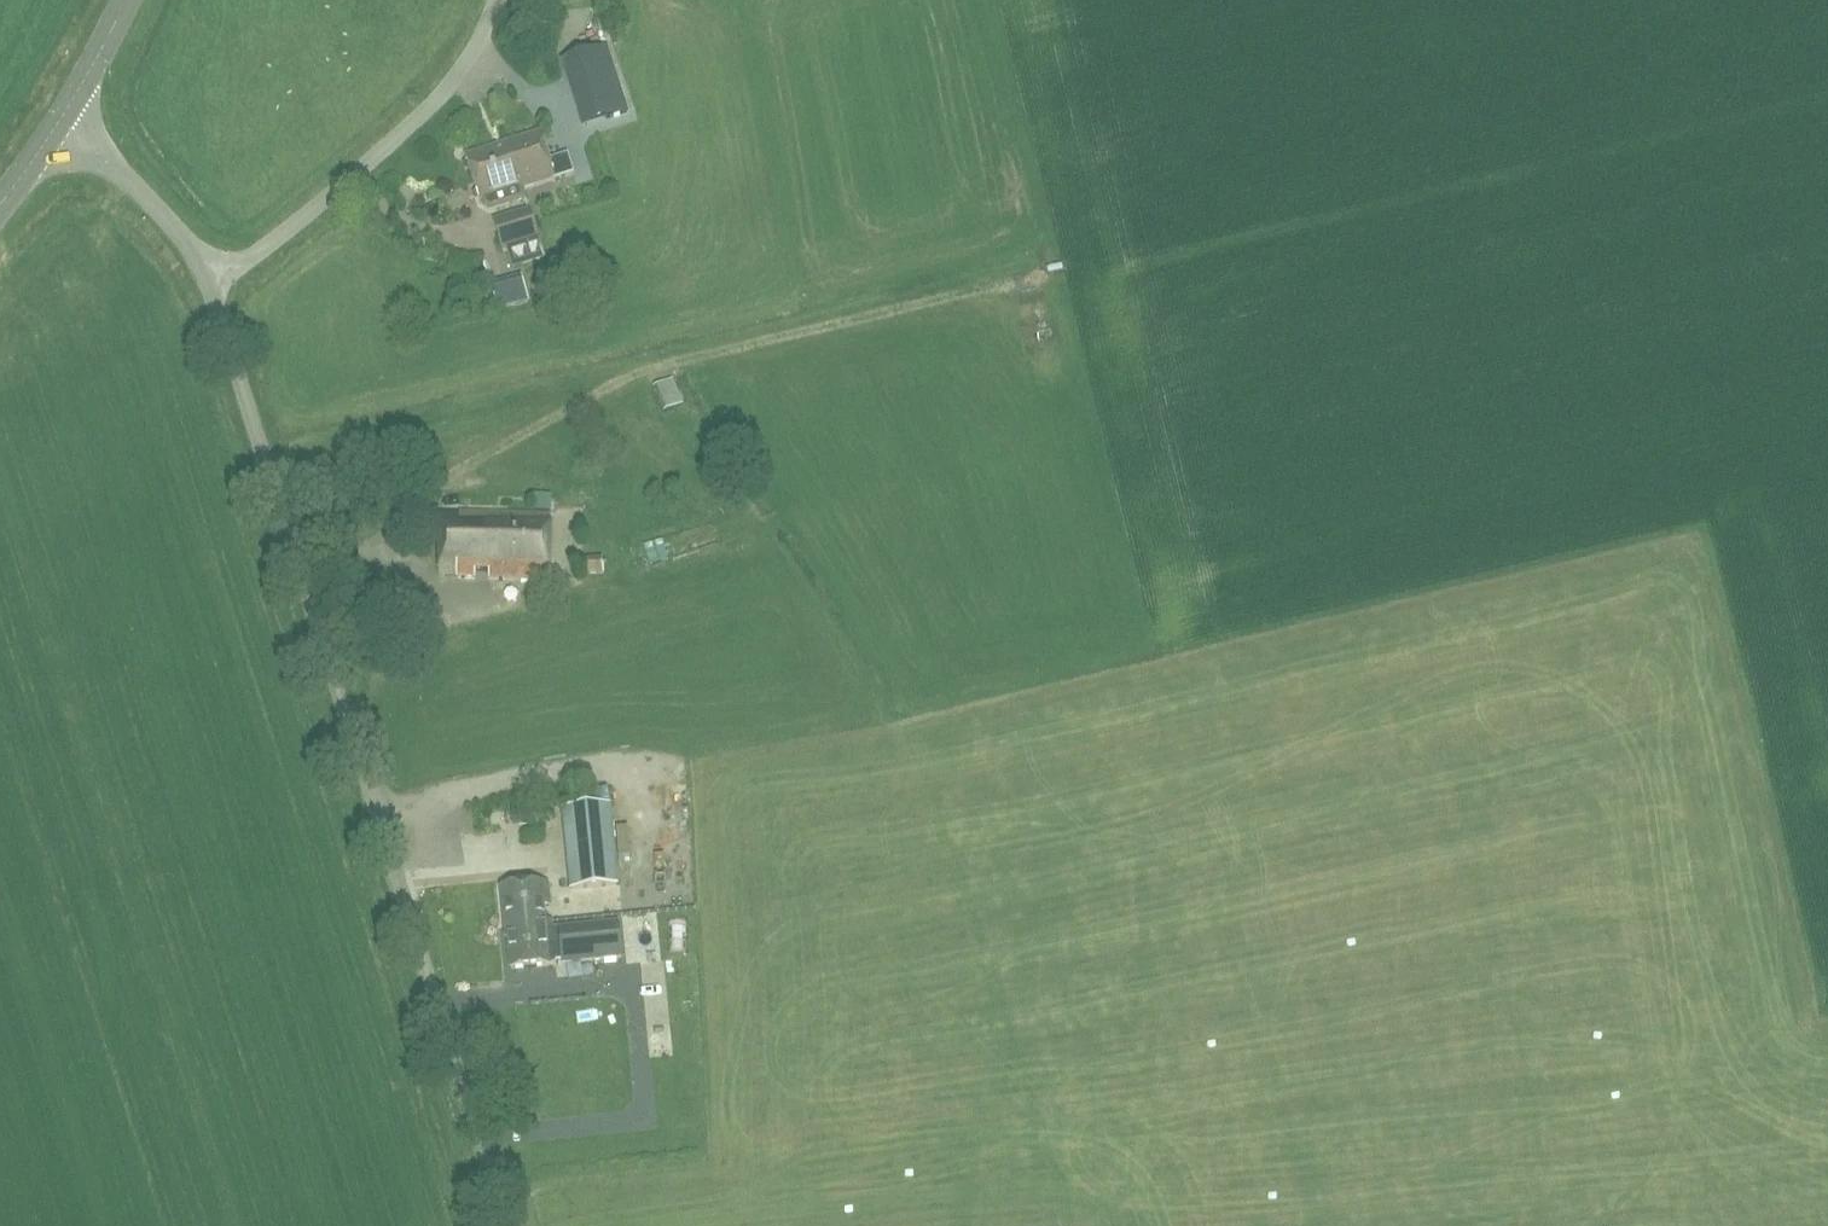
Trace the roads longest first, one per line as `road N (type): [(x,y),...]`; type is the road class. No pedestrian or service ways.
road 1 (unclassified): [(508,1225),(206,276)]
road 2 (unclassified): [(206,276),(260,250),(419,118),(474,50),(496,0)]
road 3 (unclassified): [(206,276),(177,231),(60,118)]
road 4 (tertiary): [(60,118),(126,0)]

